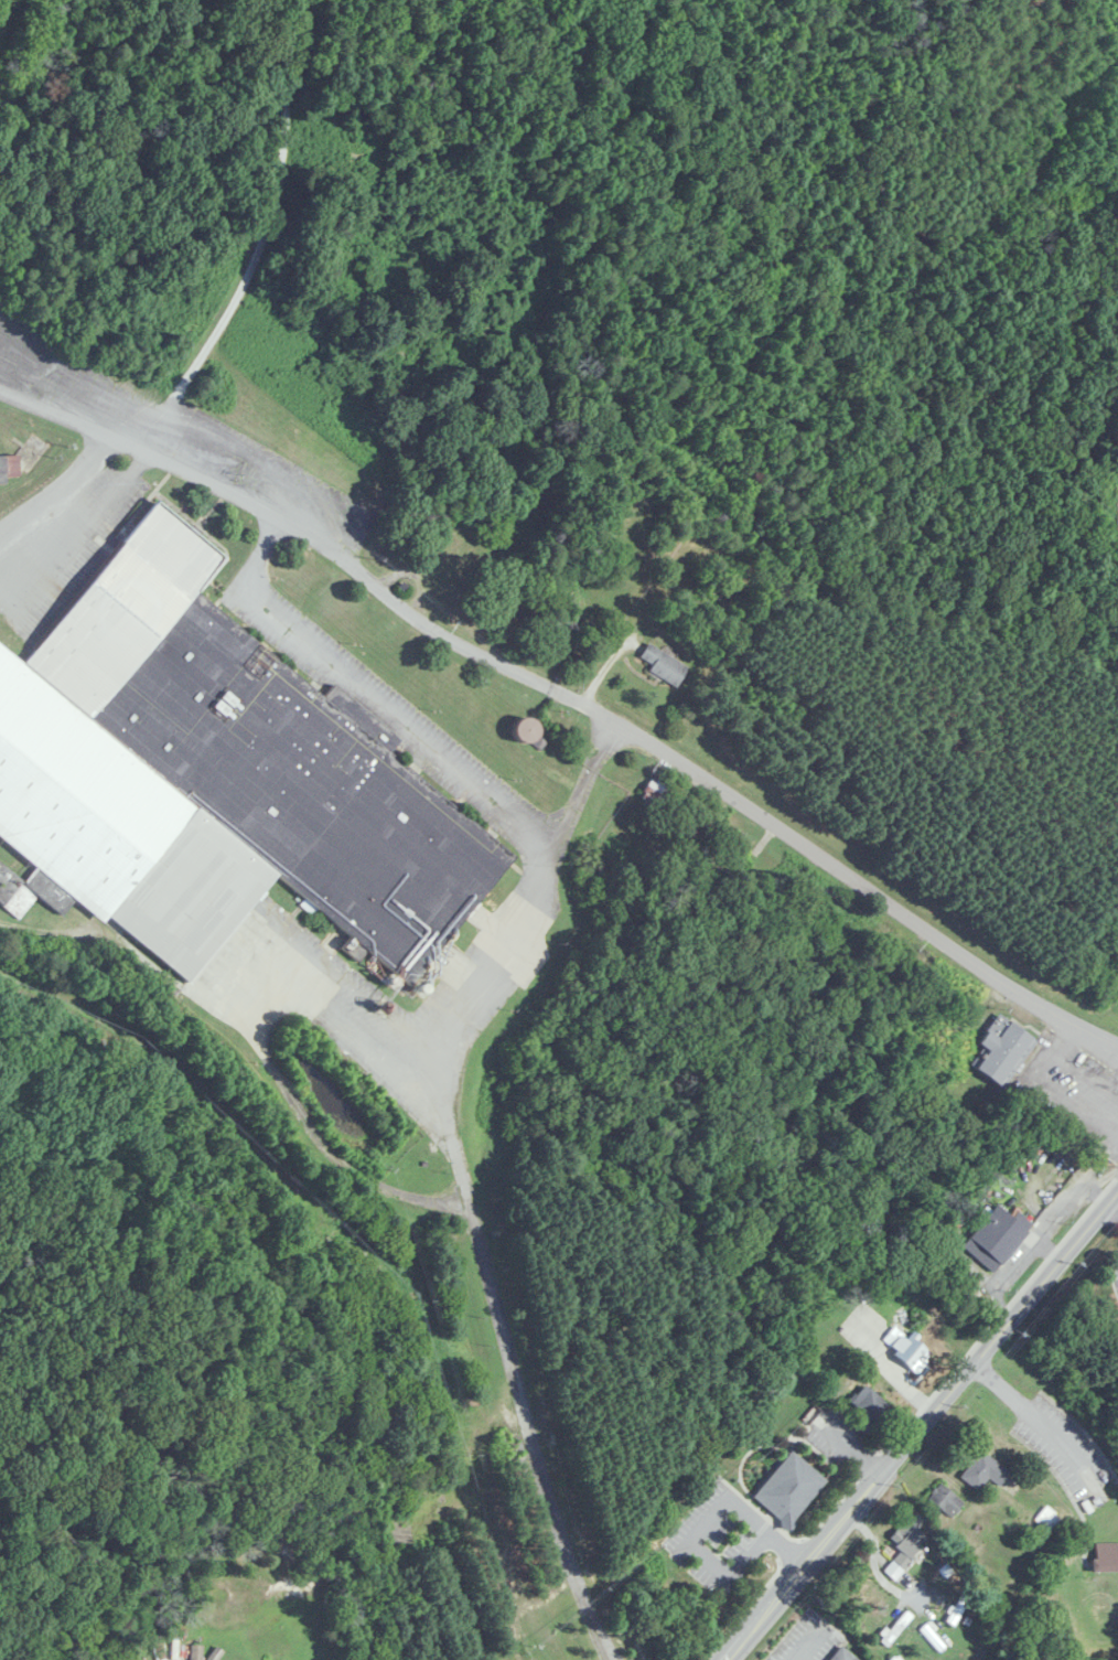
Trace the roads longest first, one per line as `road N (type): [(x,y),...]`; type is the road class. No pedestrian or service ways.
road 1 (residential): [(1117,1053),(670,748),(465,660),(262,518),(0,401)]
road 2 (secondary): [(727,1659),(1117,1195)]

